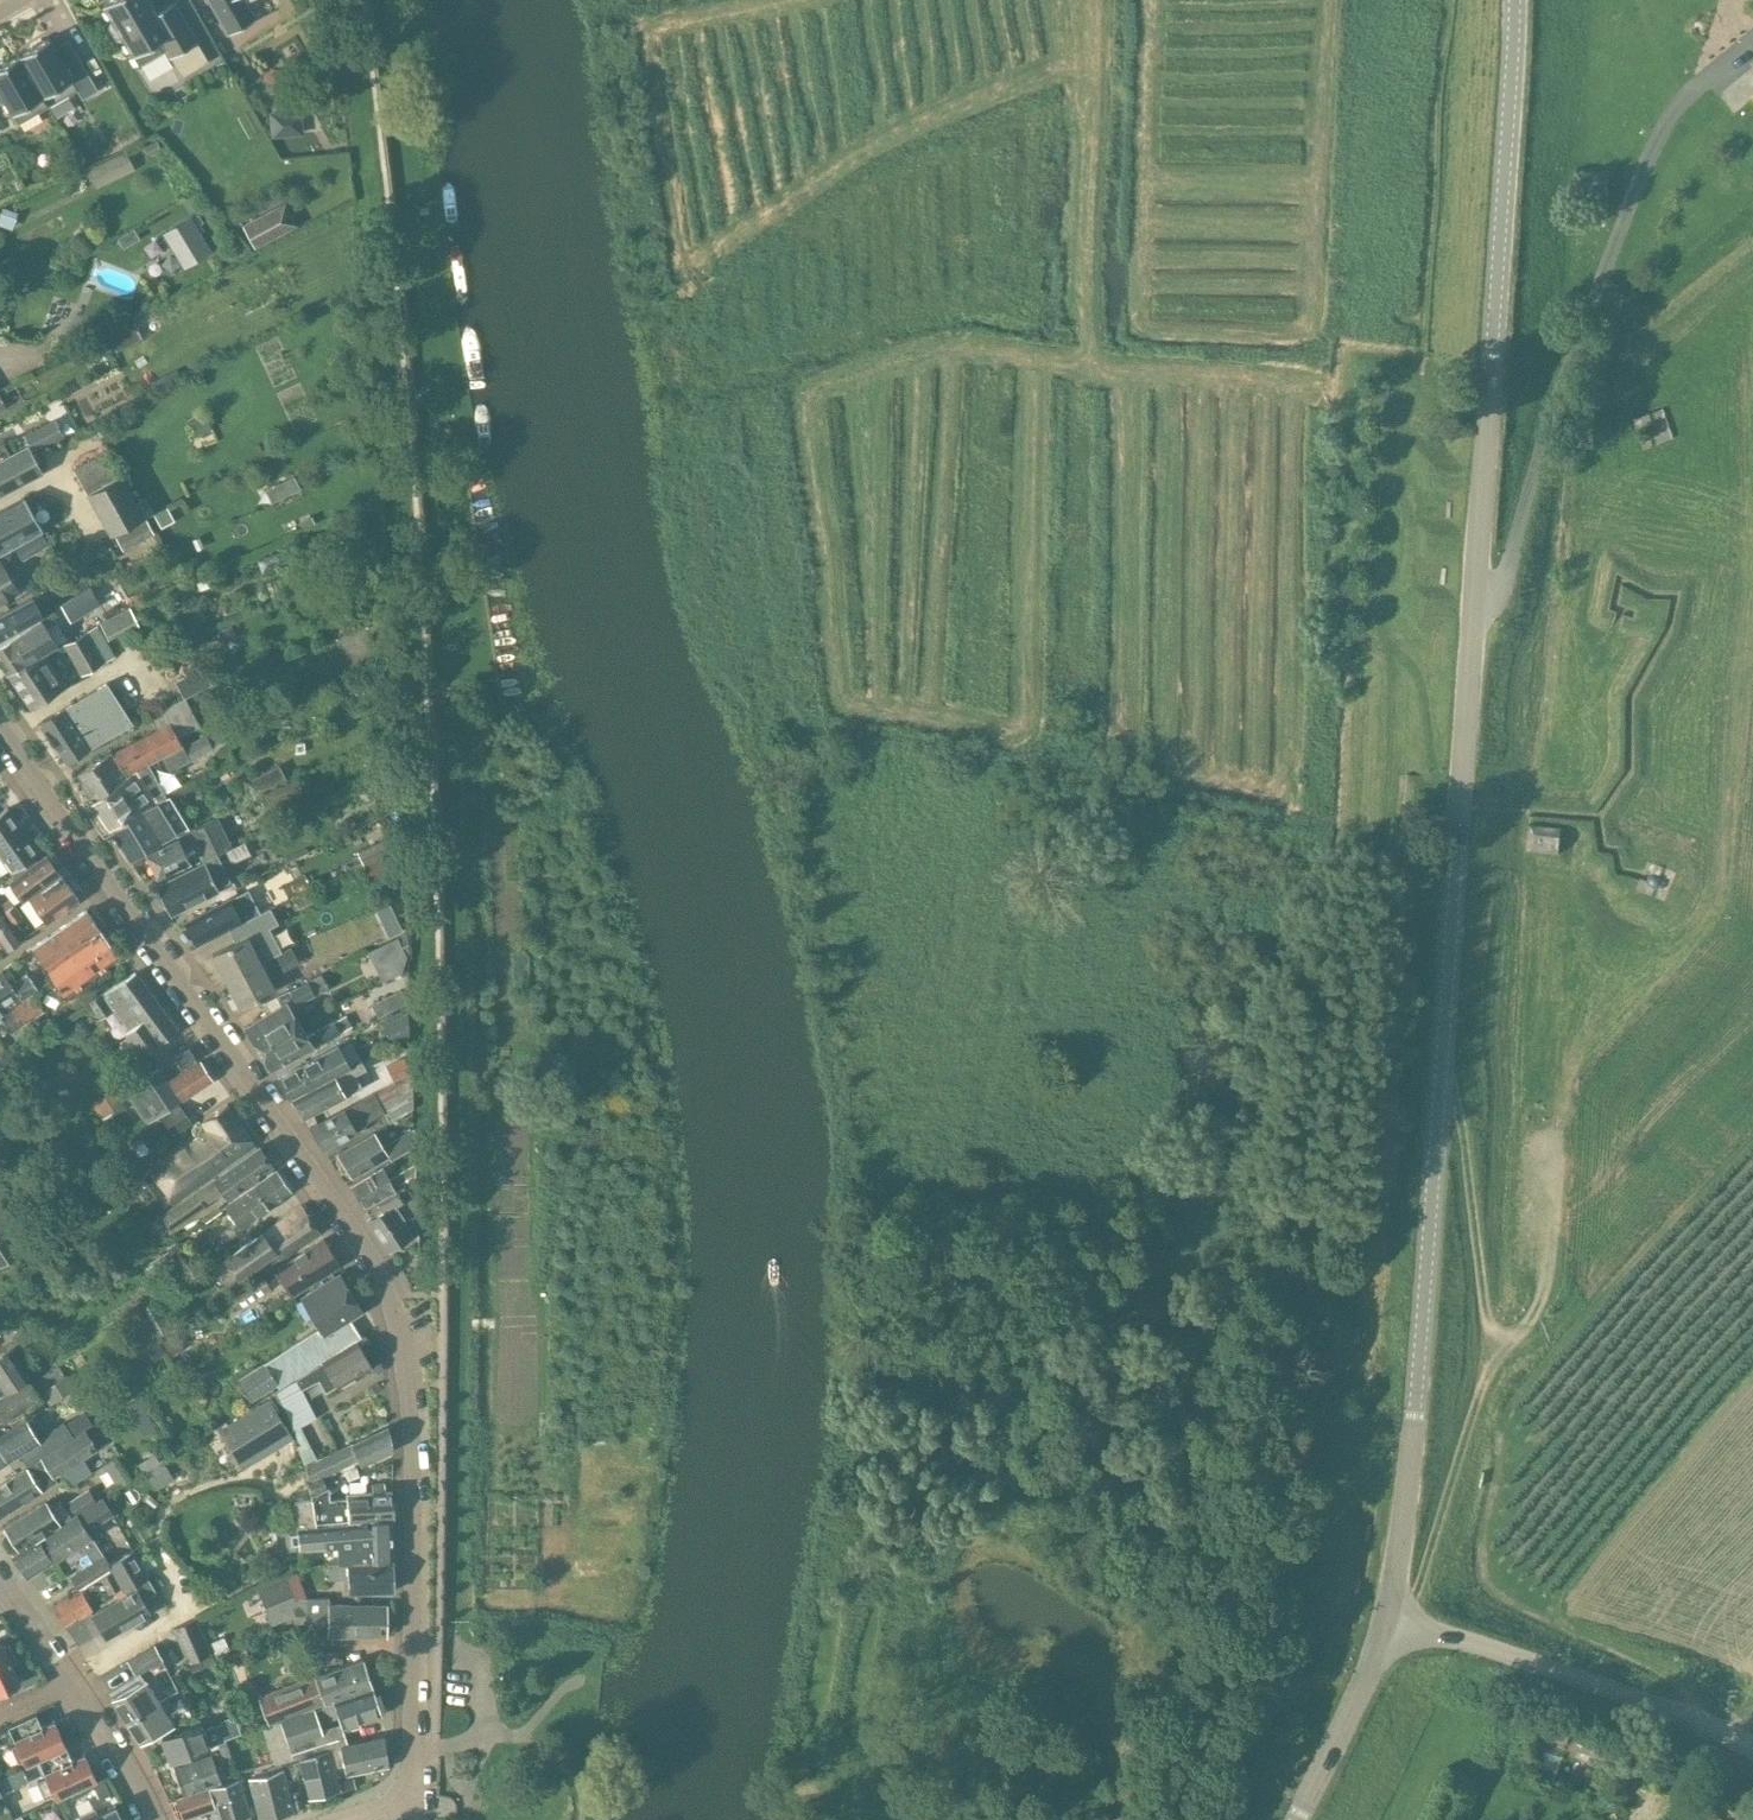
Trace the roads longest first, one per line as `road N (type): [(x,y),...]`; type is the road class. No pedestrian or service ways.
road 1 (tertiary): [(1387,1619),(1416,1405),(1521,0)]
road 2 (residential): [(415,1799),(415,1392),(396,1294),(365,1231),(0,727)]
road 3 (unclassified): [(1752,1747),(1579,1679),(1387,1619)]
road 4 (track): [(296,1470),(211,1483),(163,1508),(156,1540),(182,1580),(186,1602),(169,1622),(71,1681)]
road 5 (tertiary): [(1296,1819),(1387,1619)]
road 6 (residential): [(71,1681),(152,1819)]
road 7 (track): [(1396,661),(1406,665),(1444,781),(1463,797)]
road 8 (residential): [(0,1582),(71,1681)]
road 9 (track): [(478,1739),(533,1733),(575,1682)]

